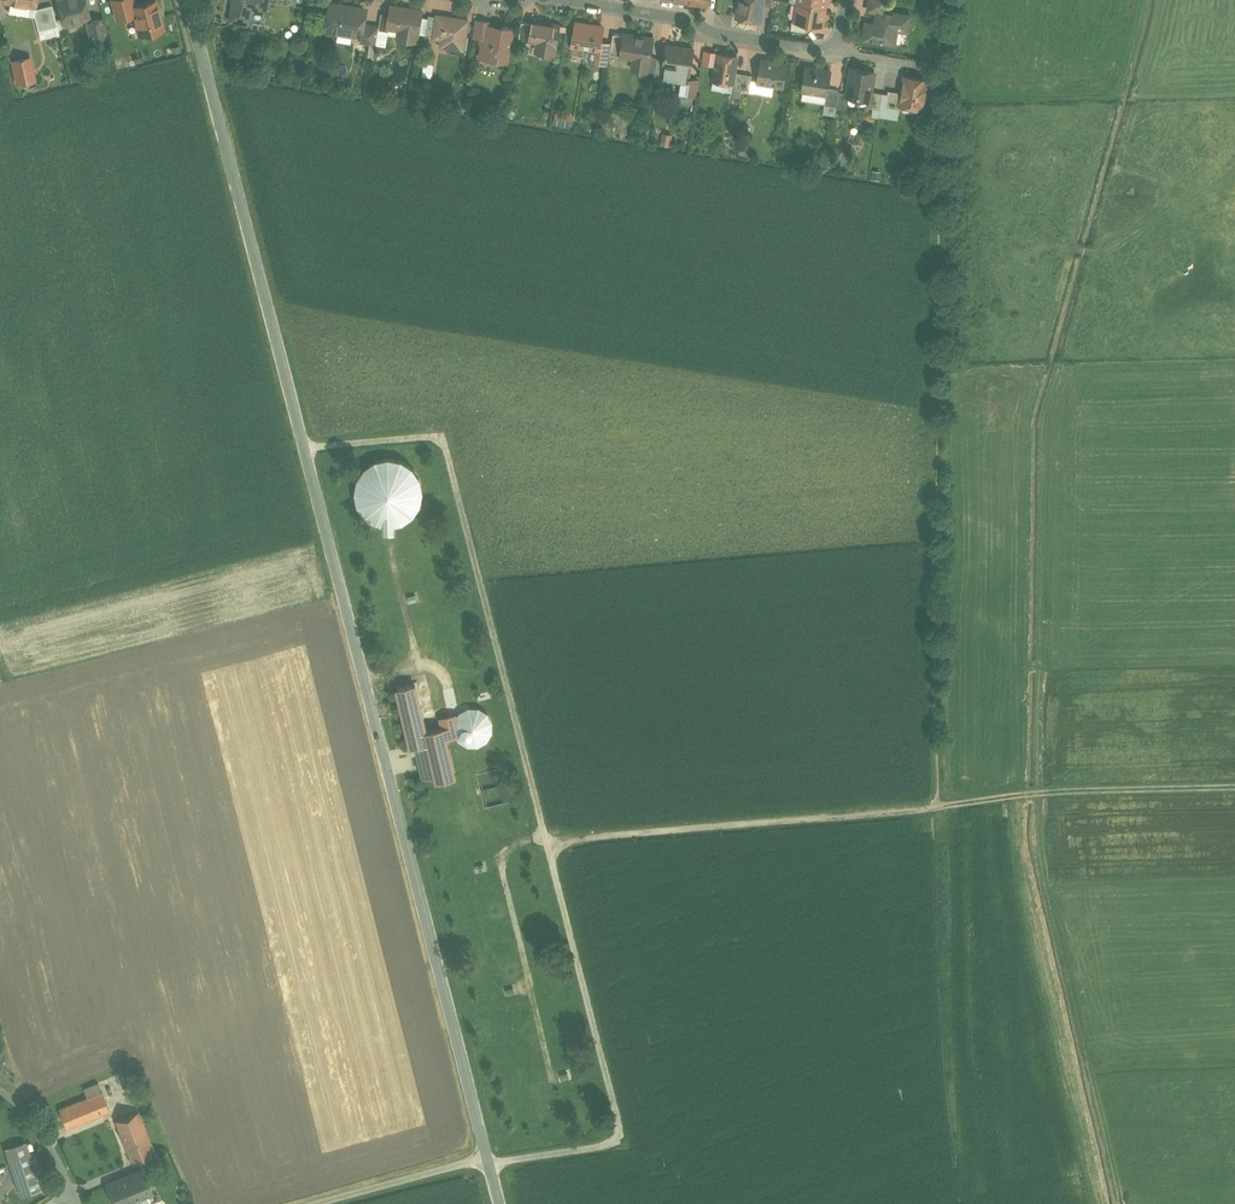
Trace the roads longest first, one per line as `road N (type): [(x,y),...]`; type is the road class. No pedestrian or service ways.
road 1 (unclassified): [(192,0),(483,1162)]
road 2 (track): [(936,115),(940,804)]
road 3 (track): [(548,840),(1046,793),(1234,788)]
road 4 (residential): [(558,0),(817,50),(833,47),(841,35),(847,0)]
road 5 (unclassified): [(305,1203),(483,1162)]
road 6 (track): [(213,83),(390,110)]
road 7 (unclassified): [(0,1088),(28,1104),(68,1183)]

